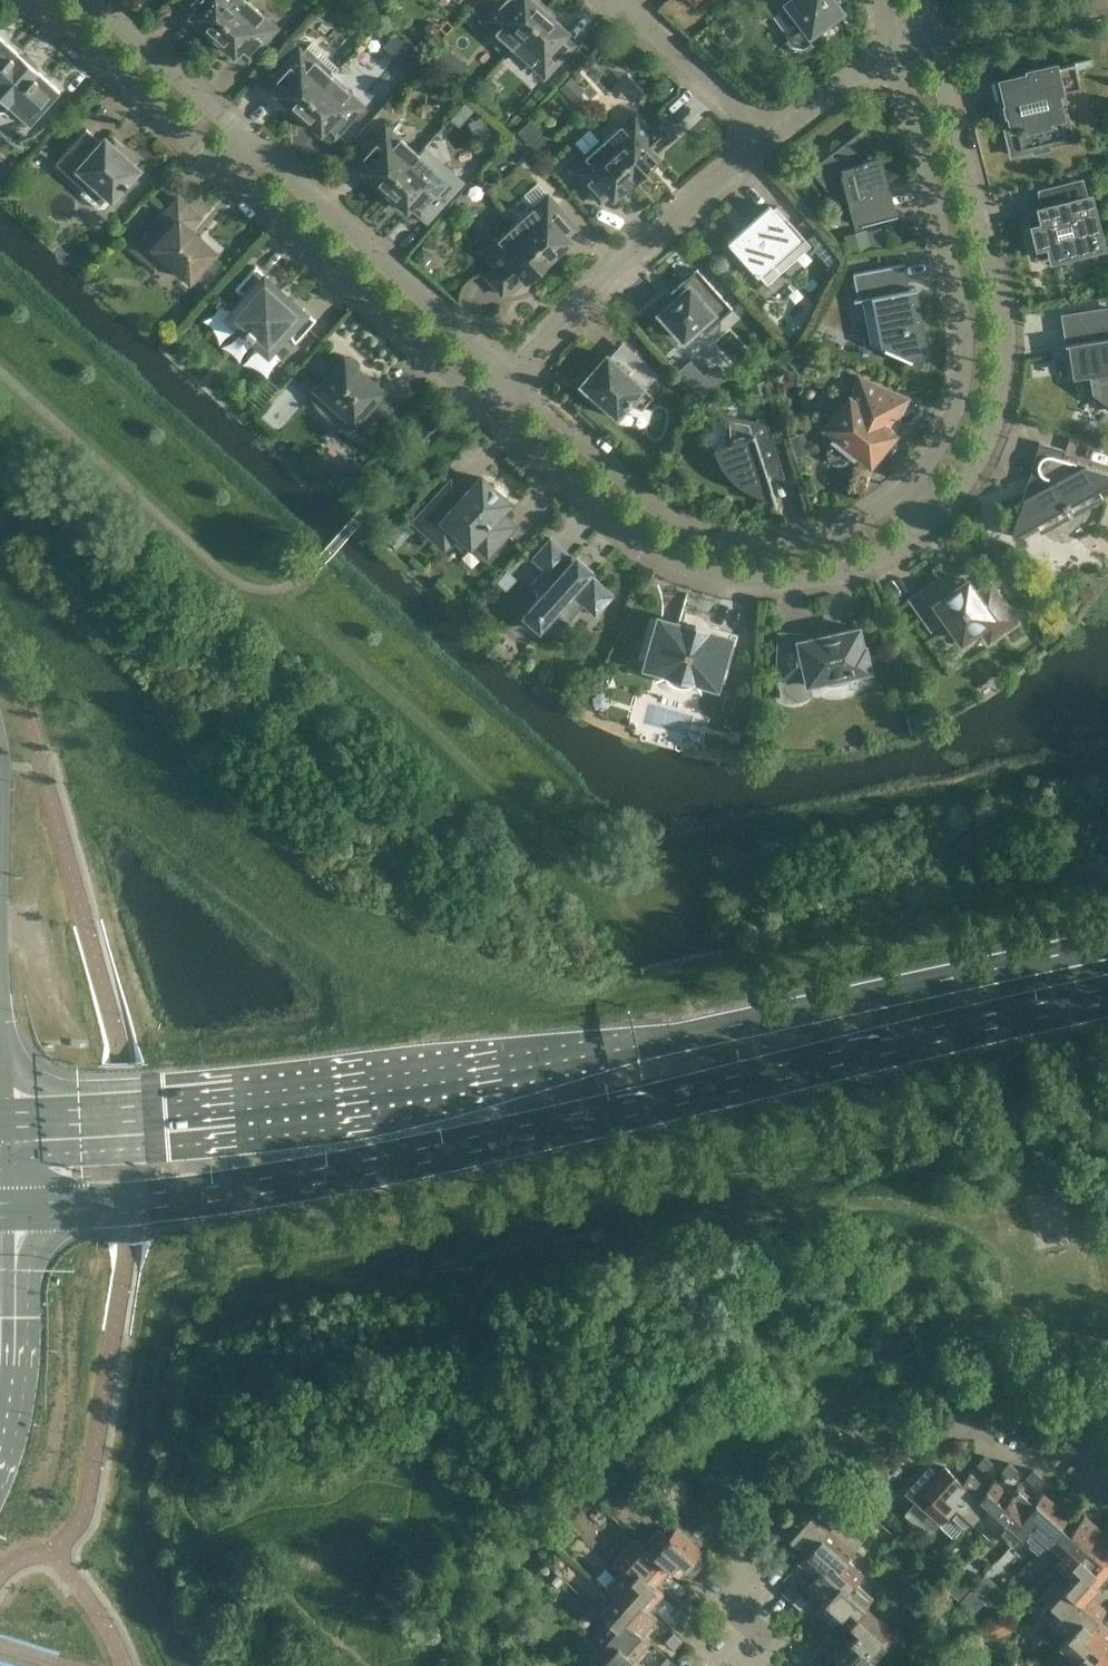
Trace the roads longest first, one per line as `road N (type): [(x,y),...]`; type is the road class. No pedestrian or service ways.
road 1 (trunk): [(9,1210),(134,1206),(357,1176),(1107,1000)]
road 2 (trunk): [(1107,947),(623,1054),(380,1097),(9,1119)]
road 3 (residential): [(1107,1476),(1024,1428),(825,1444),(742,1533),(719,1665)]
road 4 (residential): [(487,409),(632,538),(694,572),(813,580),(895,550),(929,521)]
road 5 (residential): [(929,521),(984,451),(1006,345),(934,37)]
road 6 (residential): [(894,53),(965,321),(951,417),(901,493)]
road 7 (residential): [(901,493),(818,539),(764,543),(704,532),(654,505),(511,379)]
road 8 (residential): [(511,379),(568,316),(767,138)]
road 9 (residential): [(227,175),(487,409)]
road 10 (residential): [(511,379),(252,144)]
road 11 (residential): [(34,0),(227,175)]
road 12 (residential): [(252,144),(98,0)]
road 13 (residential): [(767,138),(617,0)]
road 14 (secondary): [(0,1405),(9,1210)]
road 15 (residential): [(767,138),(894,53)]
road 16 (tertiary): [(9,1119),(0,995)]

